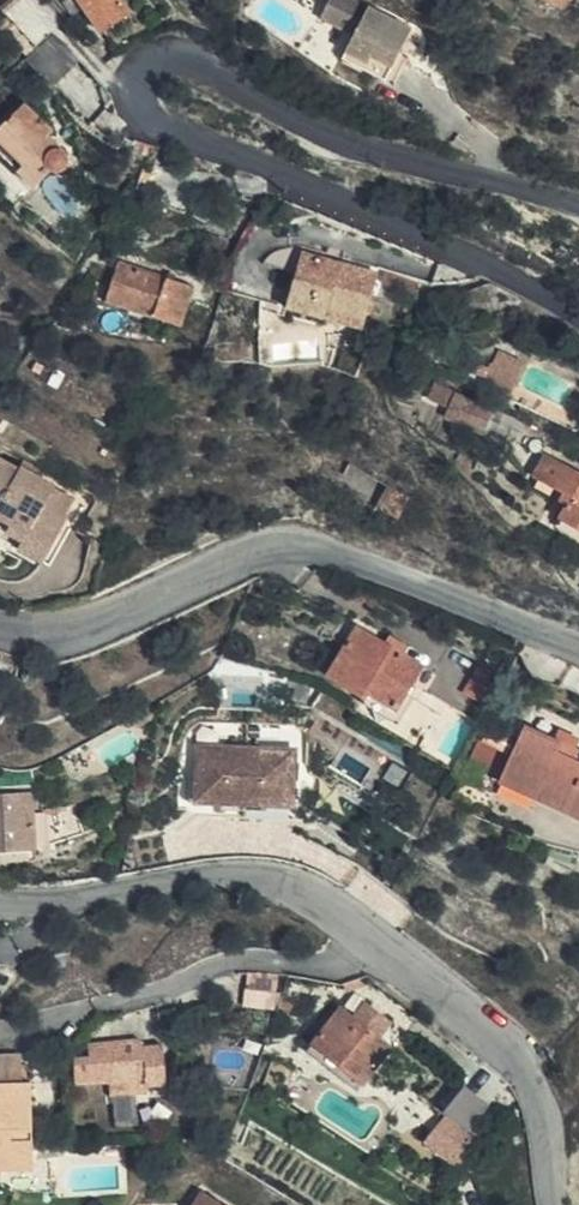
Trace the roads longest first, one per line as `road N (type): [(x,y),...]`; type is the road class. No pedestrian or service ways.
road 1 (tertiary): [(578,318),(510,277),(240,153),(152,122),(139,112),(135,91),(163,60),(188,63),(380,153),(578,205)]
road 2 (tertiary): [(555,1204),(540,1102),(514,1058),(347,916),(252,876),(0,902)]
road 3 (tertiary): [(0,630),(76,629),(255,556),(302,549),(578,647)]

